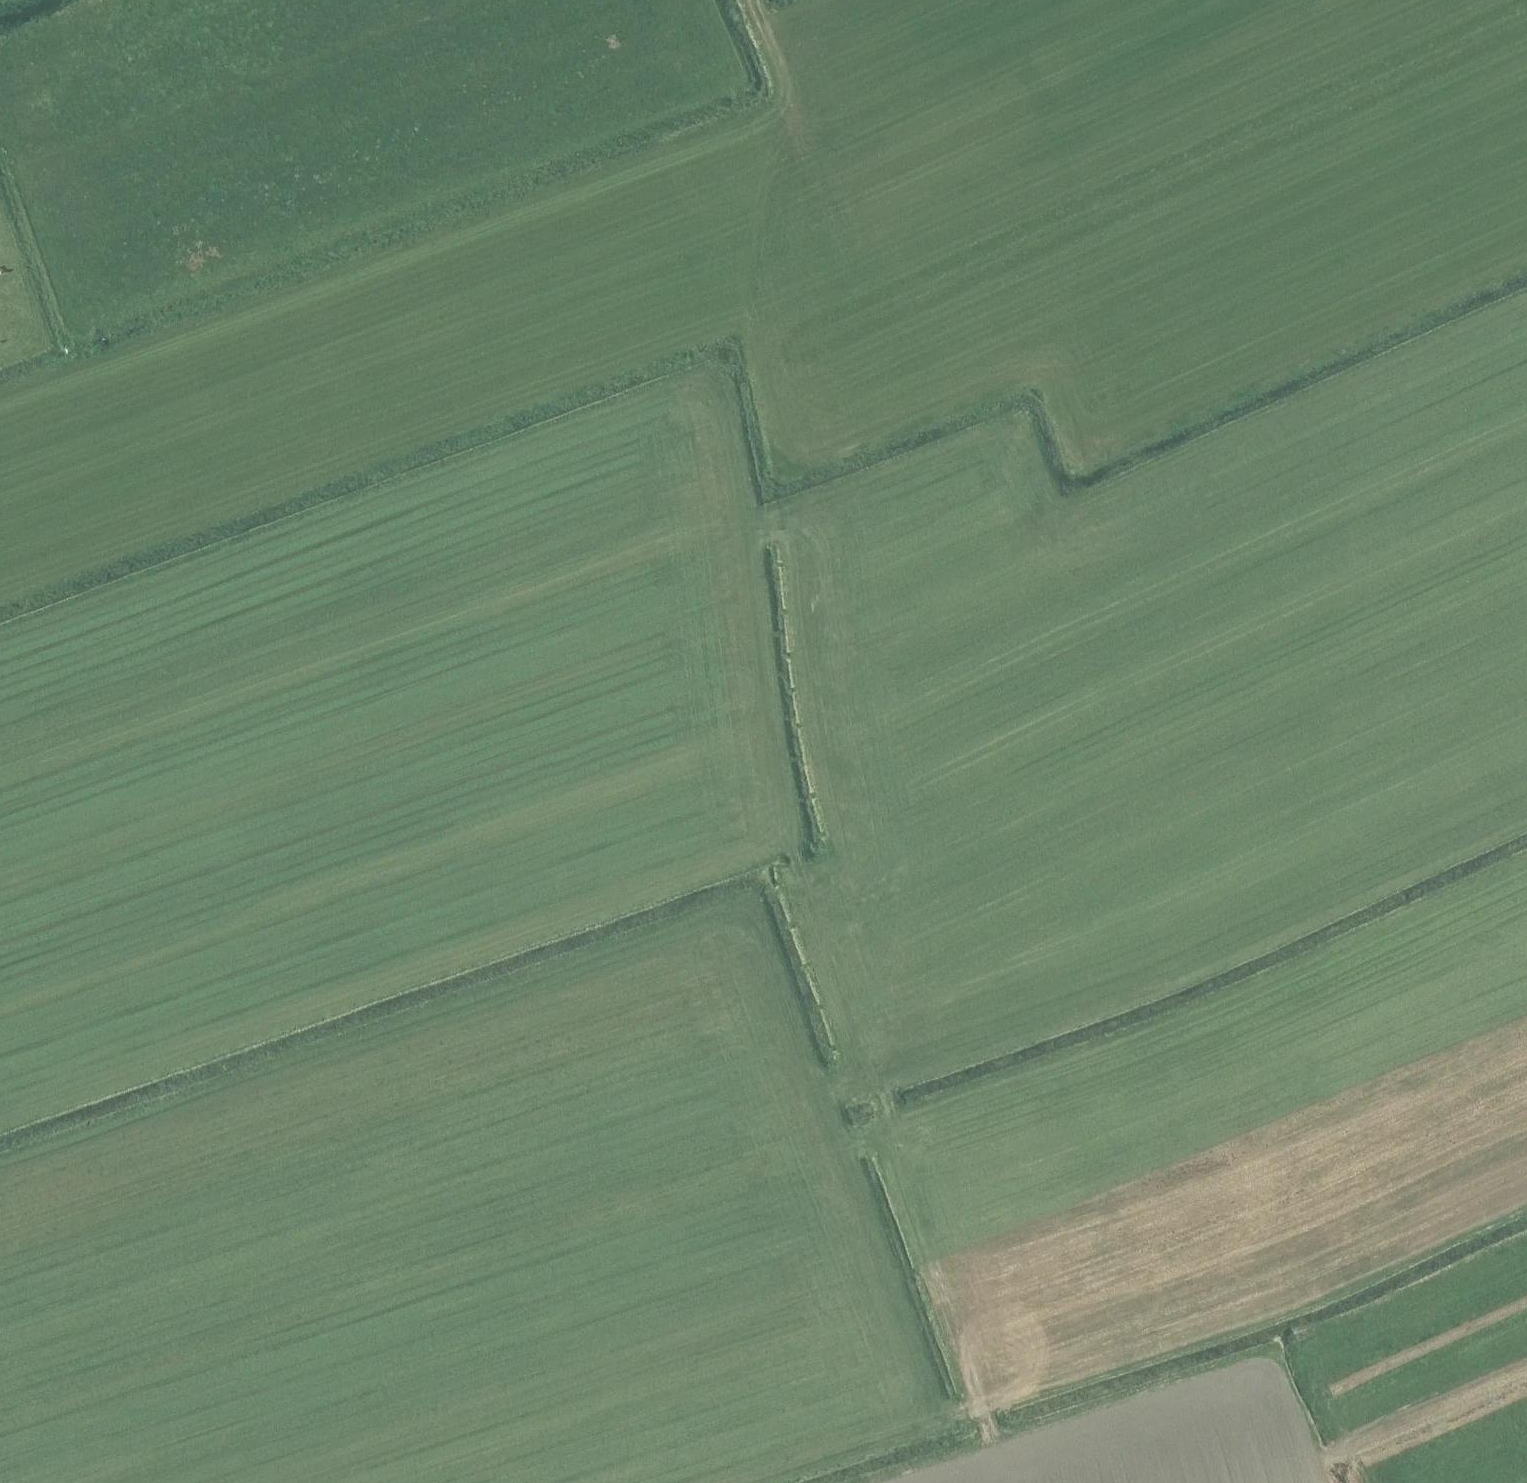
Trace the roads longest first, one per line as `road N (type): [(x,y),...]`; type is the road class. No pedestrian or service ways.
road 1 (track): [(870,1076),(983,1423),(987,1482)]
road 2 (track): [(820,1091),(870,1076),(842,1008)]

